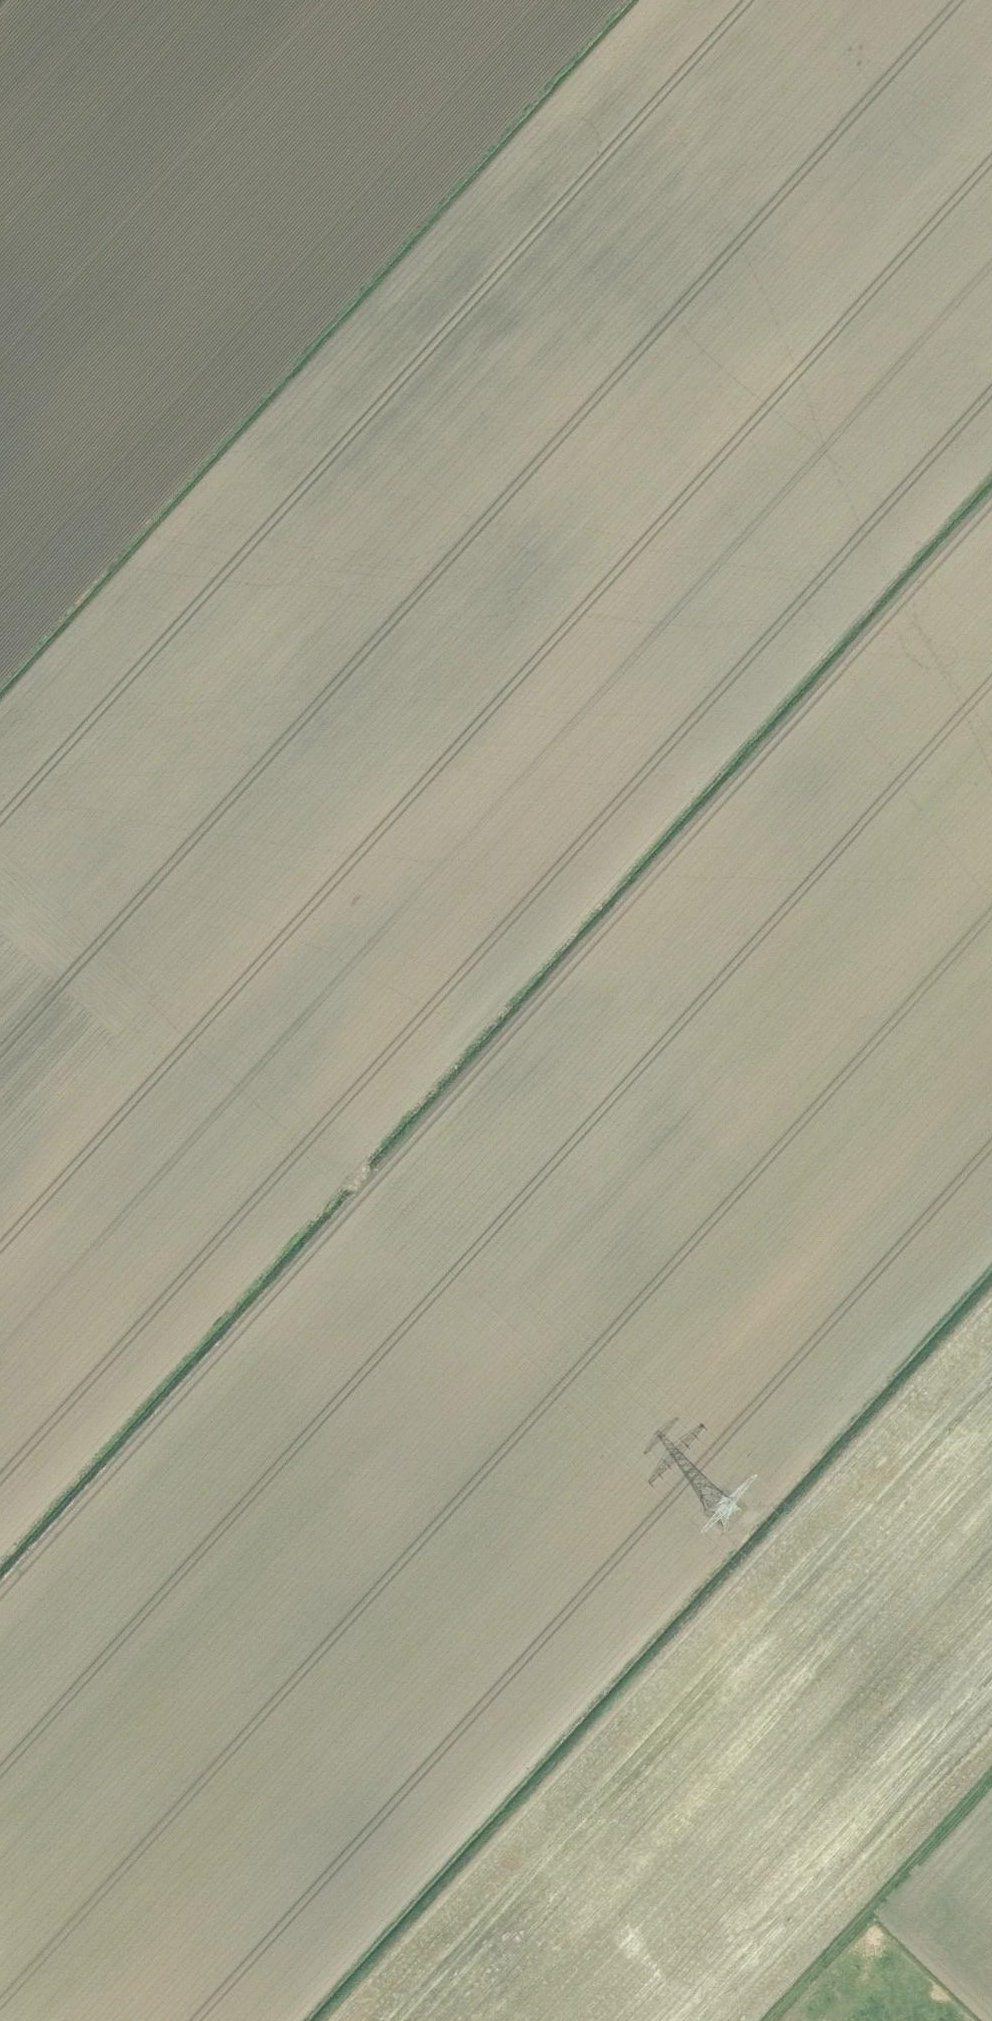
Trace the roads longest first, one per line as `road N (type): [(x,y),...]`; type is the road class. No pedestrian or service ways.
road 1 (track): [(760,2020),(991,1766)]

